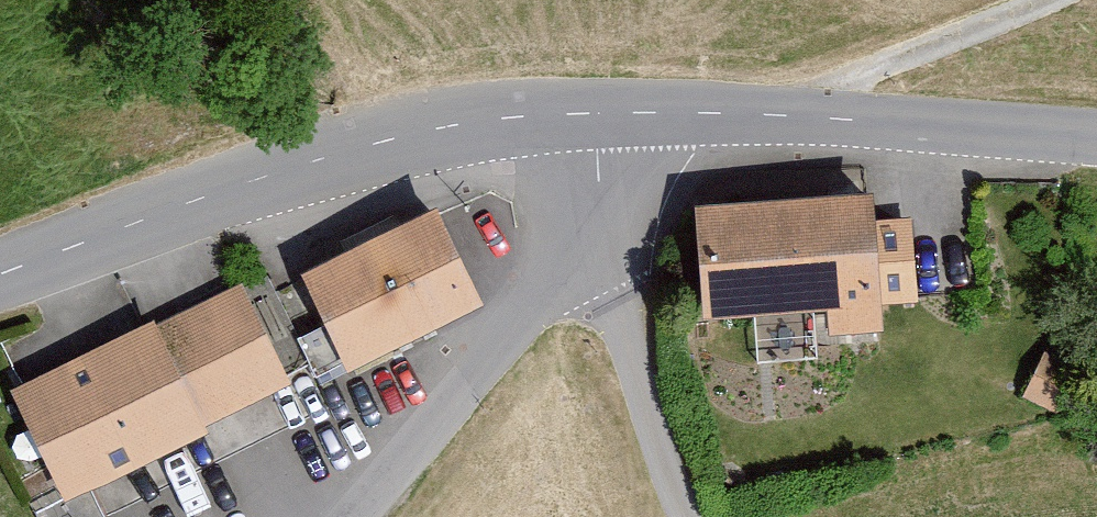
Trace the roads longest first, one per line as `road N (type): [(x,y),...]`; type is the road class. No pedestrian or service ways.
road 1 (tertiary): [(597,114),(485,117),(368,141),(0,276)]
road 2 (tertiary): [(1096,143),(597,114)]
road 3 (unclassified): [(365,516),(535,317),(597,231),(597,114)]

